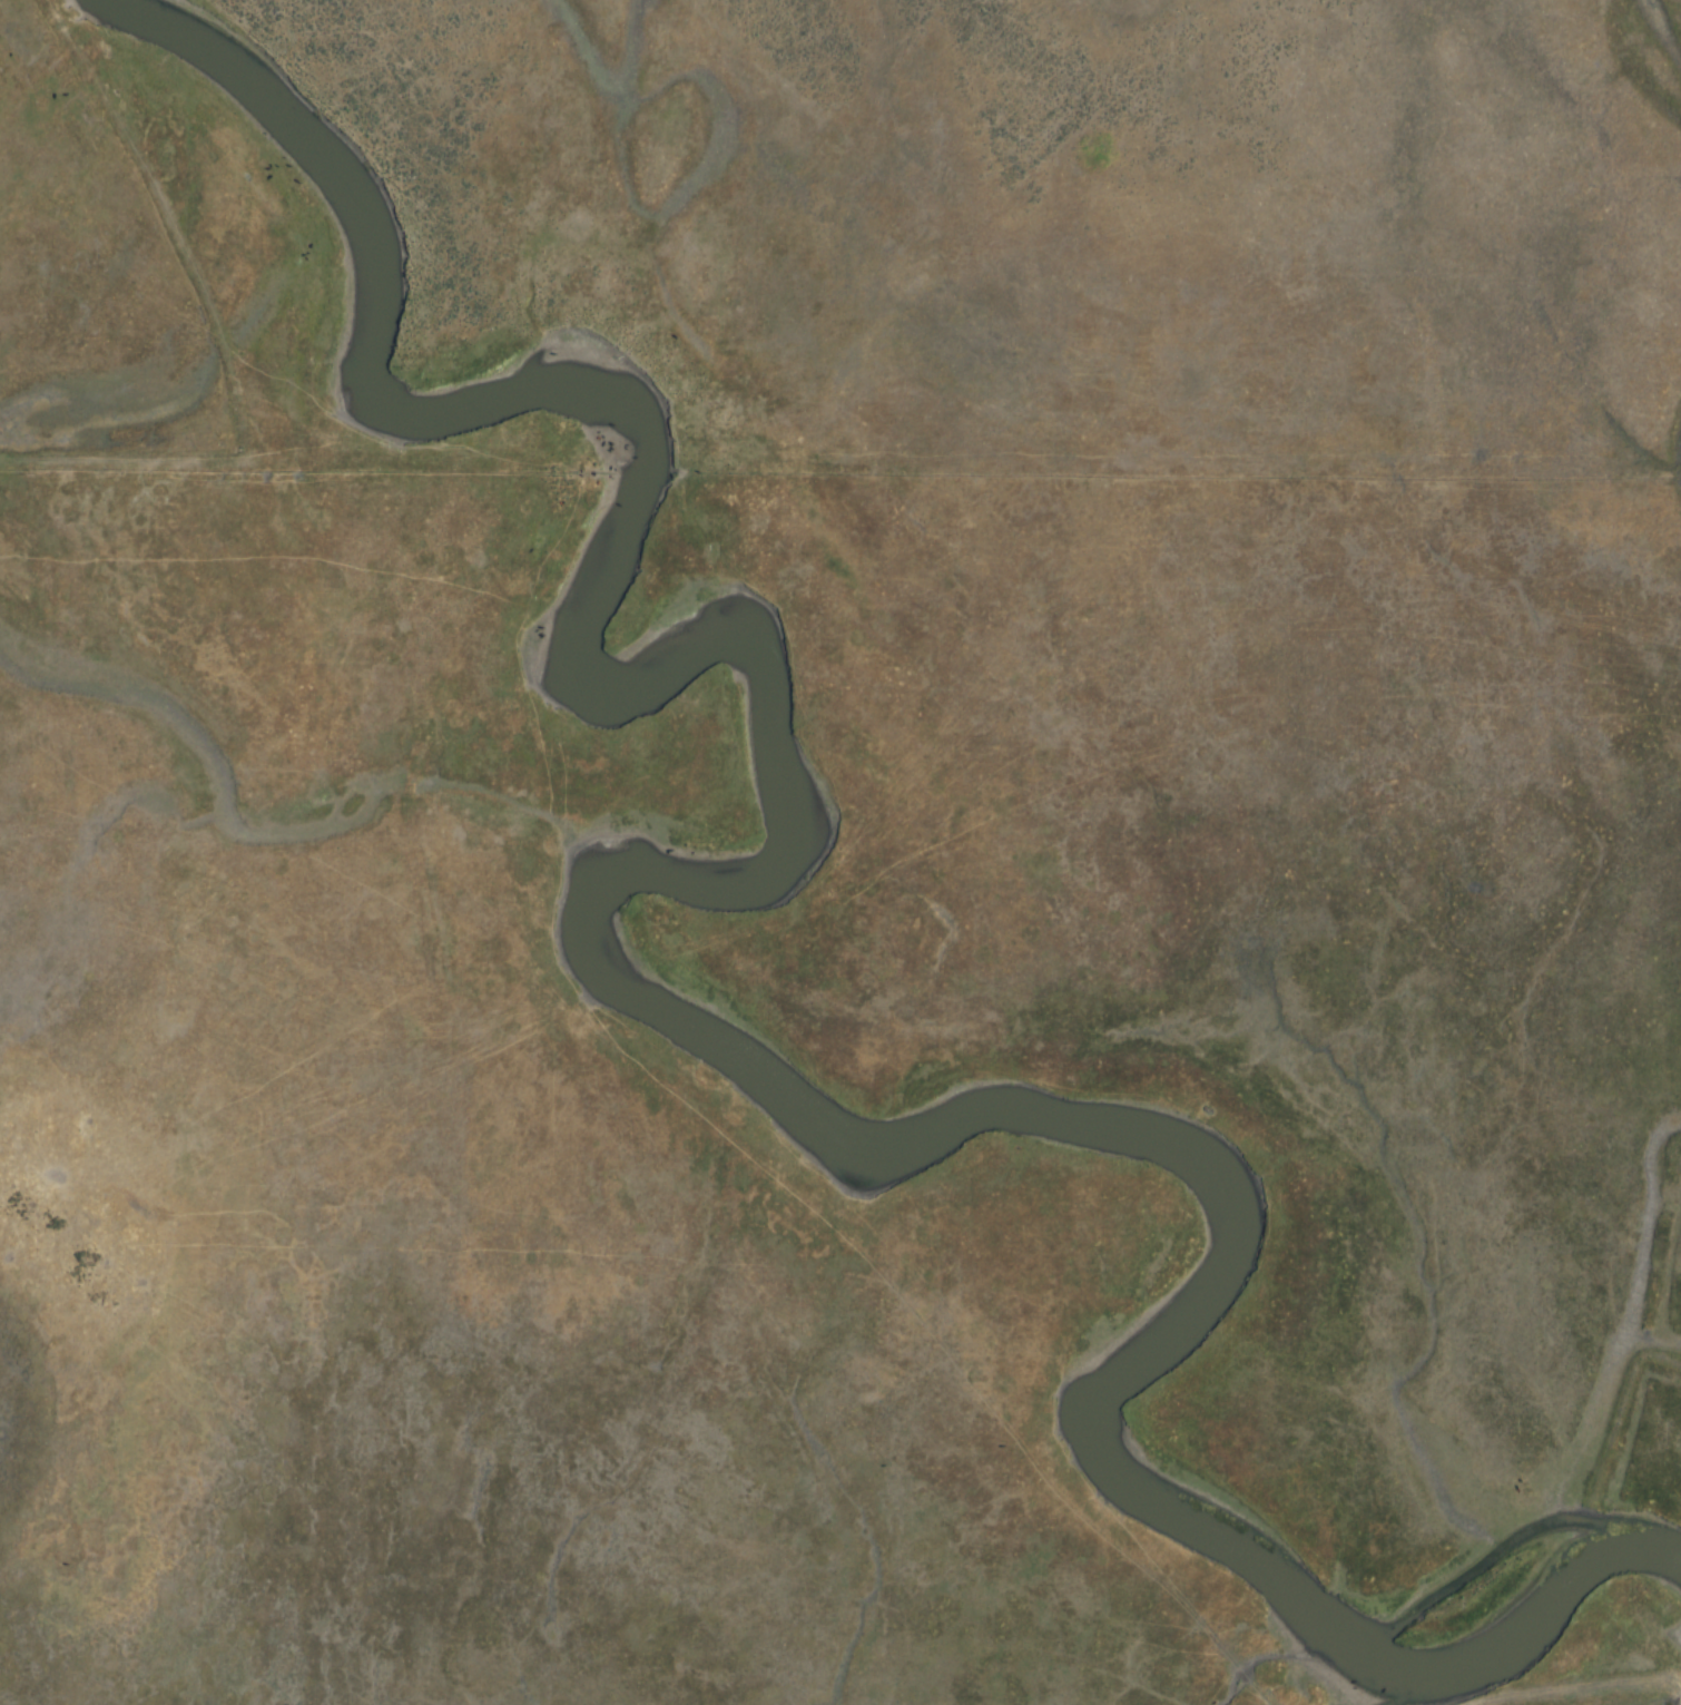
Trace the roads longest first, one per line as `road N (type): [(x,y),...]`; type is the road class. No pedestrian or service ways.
road 1 (track): [(38,0),(163,214),(212,319),(233,382),(239,450),(226,464),(0,462)]

